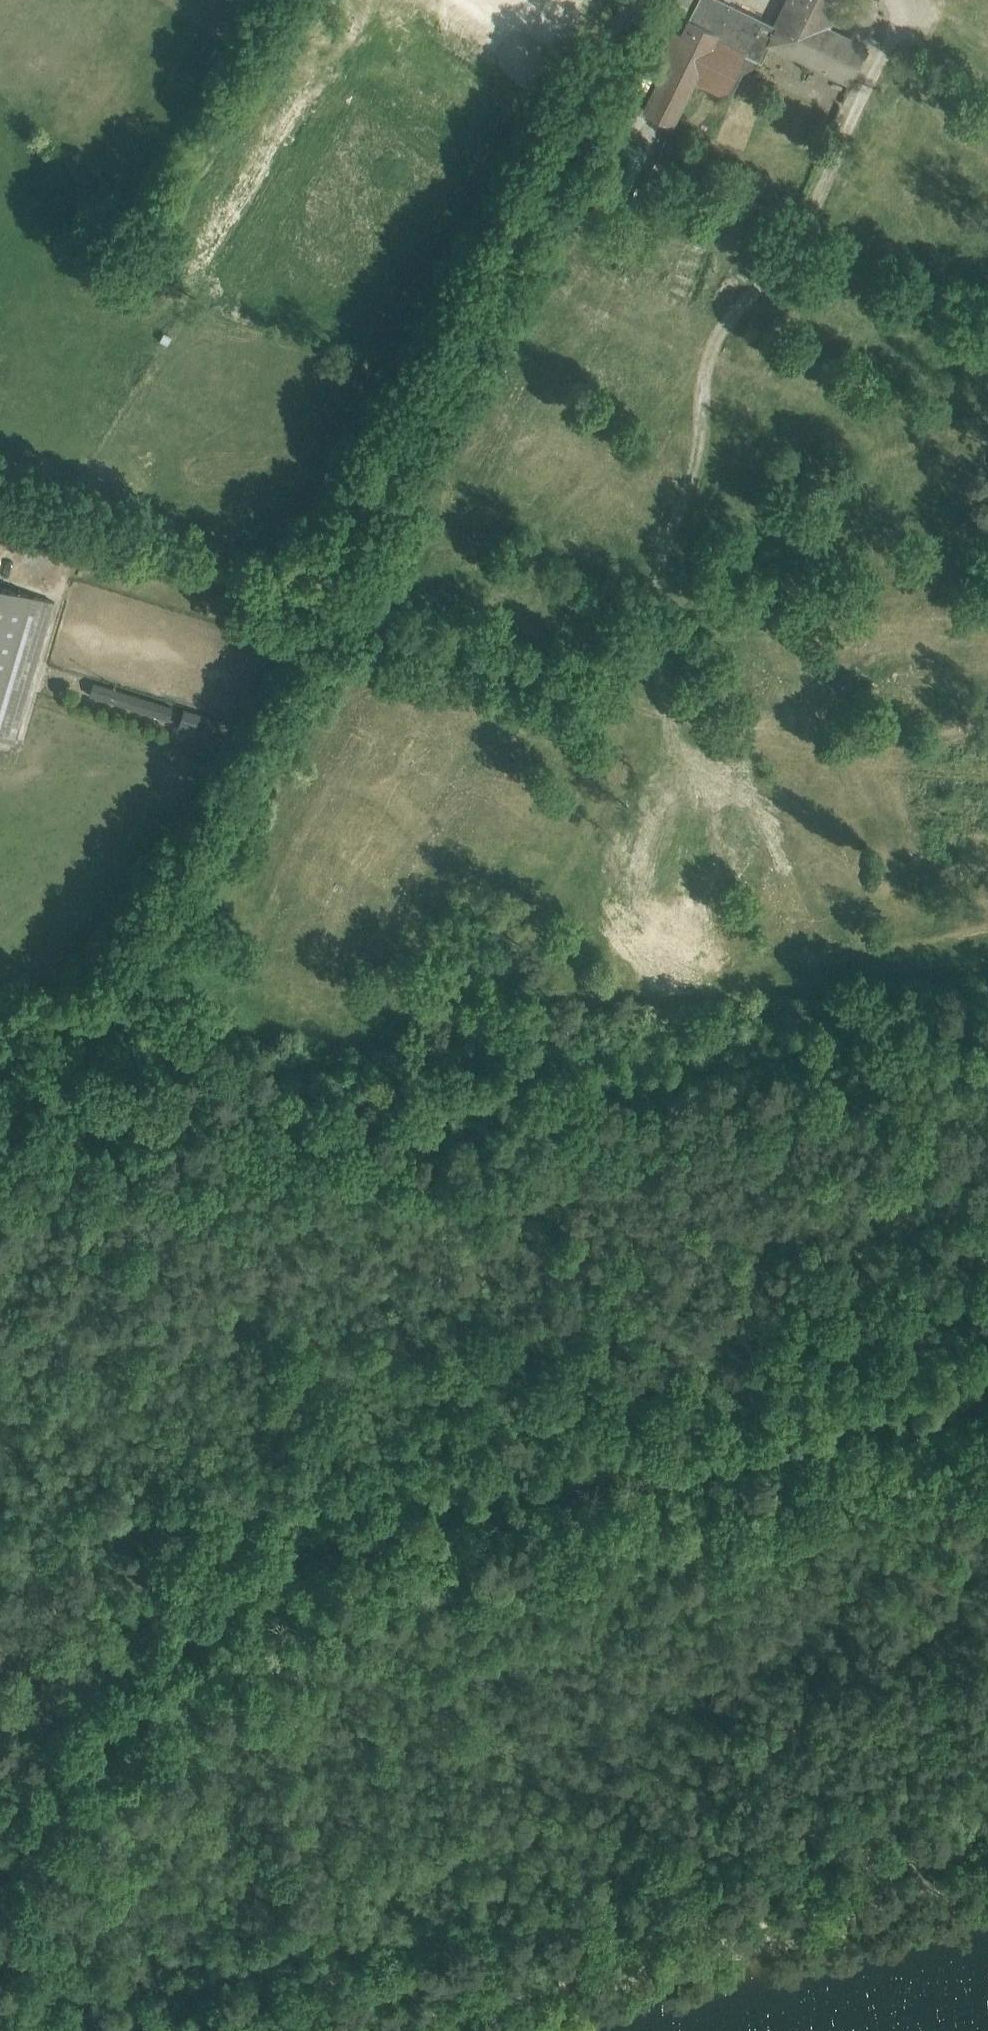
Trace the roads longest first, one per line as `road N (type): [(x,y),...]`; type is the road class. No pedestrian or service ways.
road 1 (track): [(304,583),(330,568),(422,411),(633,0)]
road 2 (track): [(304,583),(324,595),(340,628),(336,648),(193,893),(0,1134)]
road 3 (track): [(0,509),(185,570),(304,583)]

